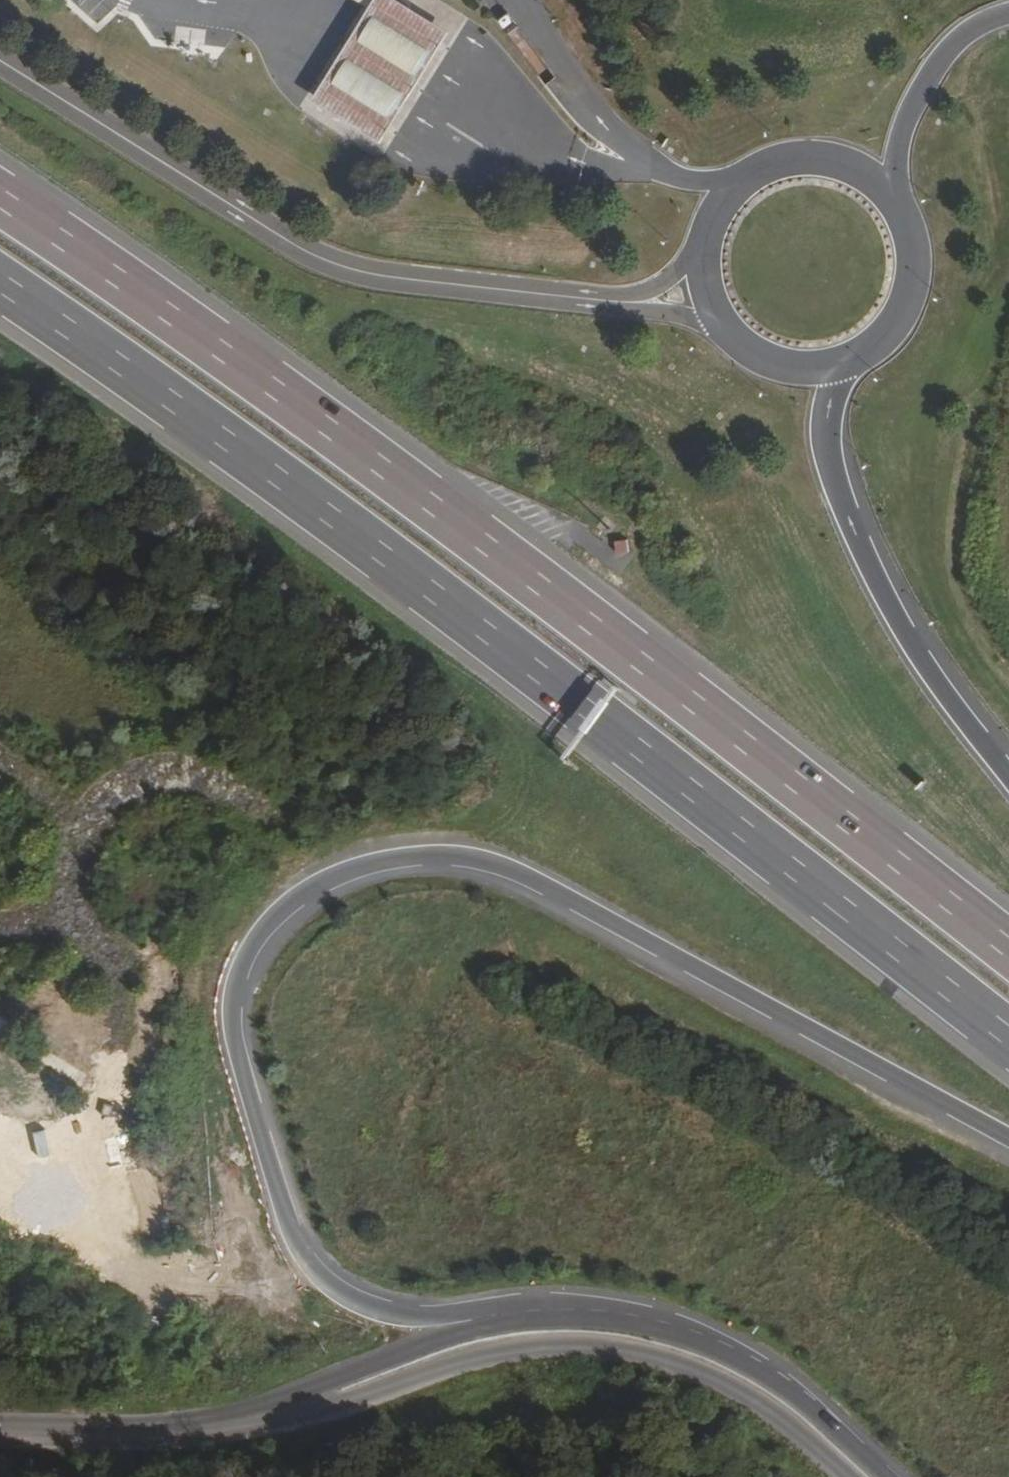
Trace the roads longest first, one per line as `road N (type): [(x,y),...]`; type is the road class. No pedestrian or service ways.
road 1 (motorway): [(474,1321),(378,1310),(310,1264),(284,1217),(238,1051),(232,1007),(242,968),(275,918),(324,882),(390,858),(466,858),(544,886),(1008,1140)]
road 2 (motorway): [(0,285),(382,555),(1008,1035)]
road 3 (motorway): [(1008,946),(433,504),(0,198)]
road 4 (tertiary): [(290,1407),(366,1395),(498,1352),(600,1348),(720,1381),(777,1416),(847,1476)]
road 5 (secondary): [(889,1476),(771,1377),(669,1329),(584,1314),(474,1321)]
road 6 (motorway): [(1008,775),(901,623),(849,513),(830,443),(840,362)]
road 7 (secondary): [(890,197),(850,167),(784,161),(739,183),(707,233),(706,291),(731,335),(790,366),(840,362)]
road 8 (tertiary): [(290,1407),(221,1426),(141,1433),(0,1431)]
road 9 (secondary): [(890,197),(902,130),(940,59),(969,30),(1008,14)]
road 10 (tertiary): [(474,1321),(335,1379),(290,1407)]
road 11 (secondary): [(840,362),(883,336),(908,293),(911,243),(890,197)]

